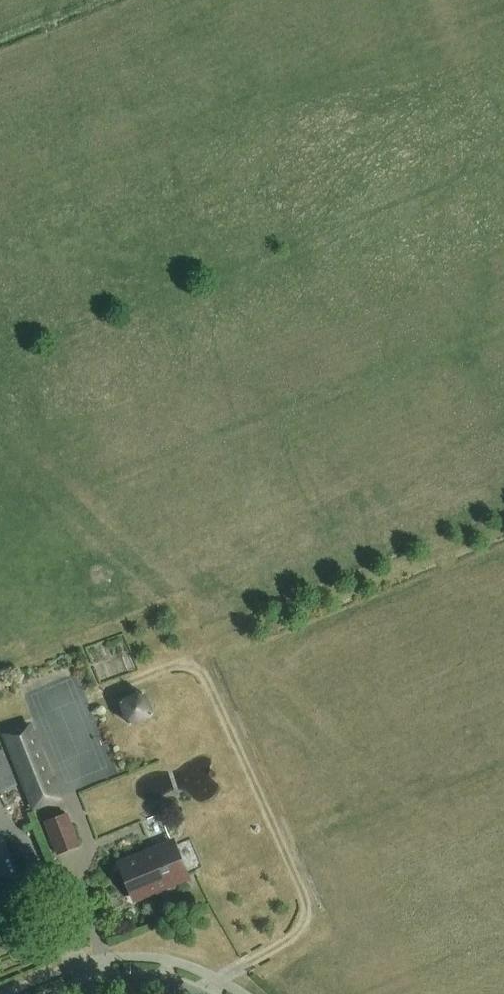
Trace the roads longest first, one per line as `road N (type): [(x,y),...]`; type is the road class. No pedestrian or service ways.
road 1 (track): [(195,657),(503,529)]

